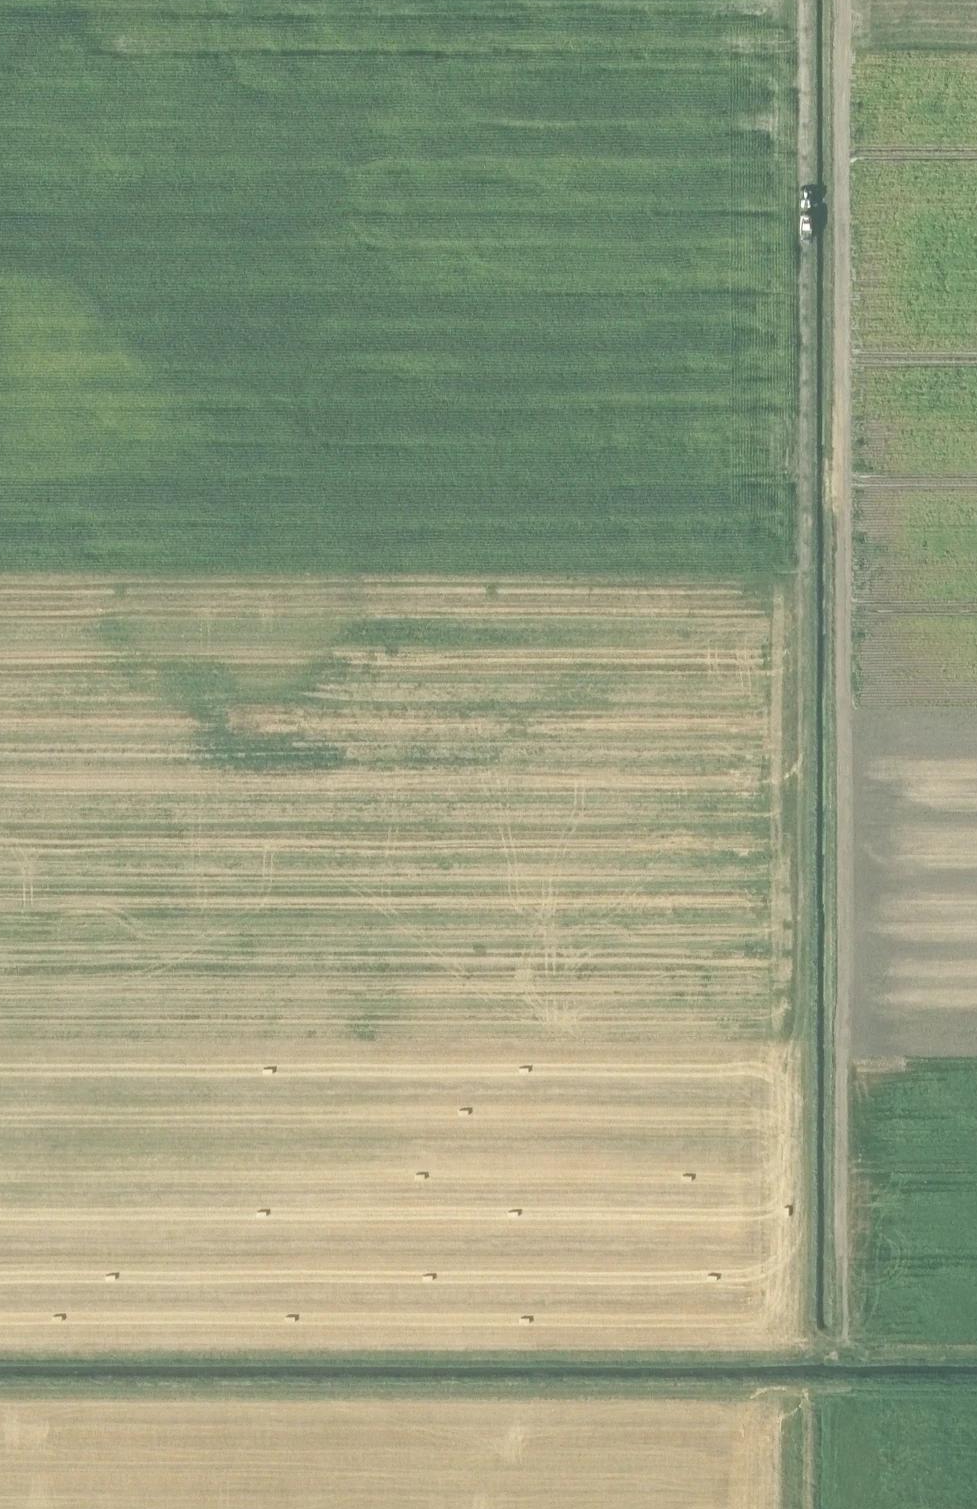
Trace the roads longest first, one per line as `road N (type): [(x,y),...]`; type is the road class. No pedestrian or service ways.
road 1 (track): [(835,1381),(834,1508)]

